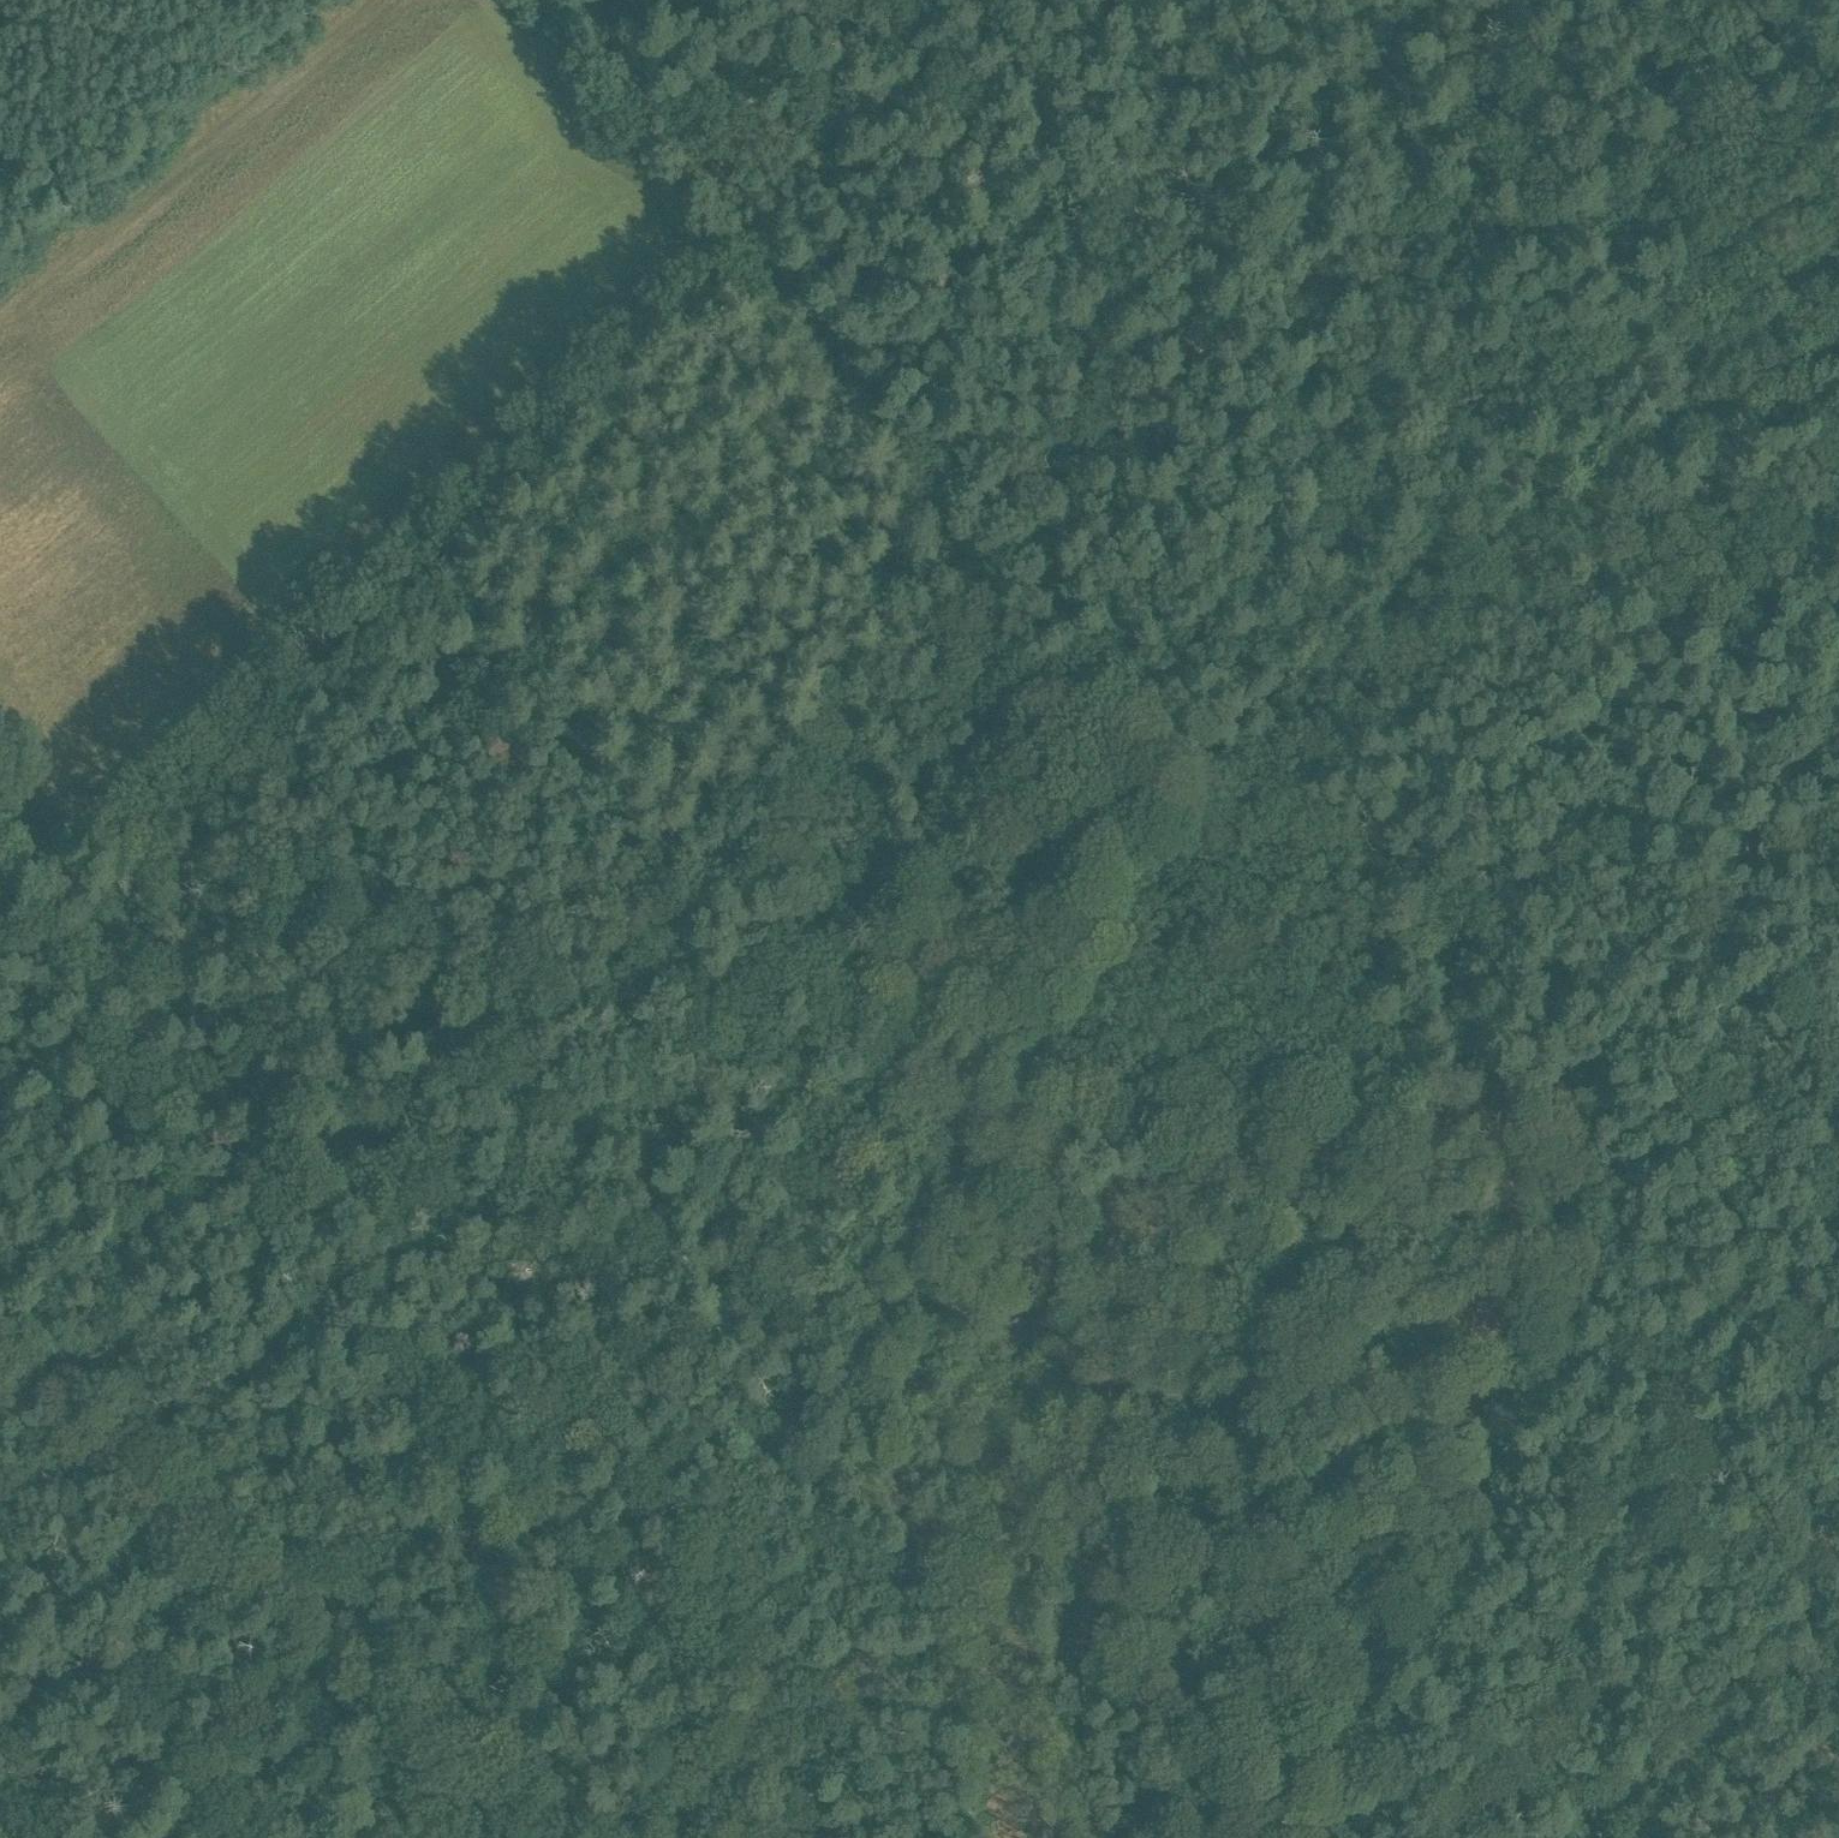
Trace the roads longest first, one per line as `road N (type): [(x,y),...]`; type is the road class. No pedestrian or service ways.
road 1 (track): [(0,1349),(233,1168),(0,753)]

